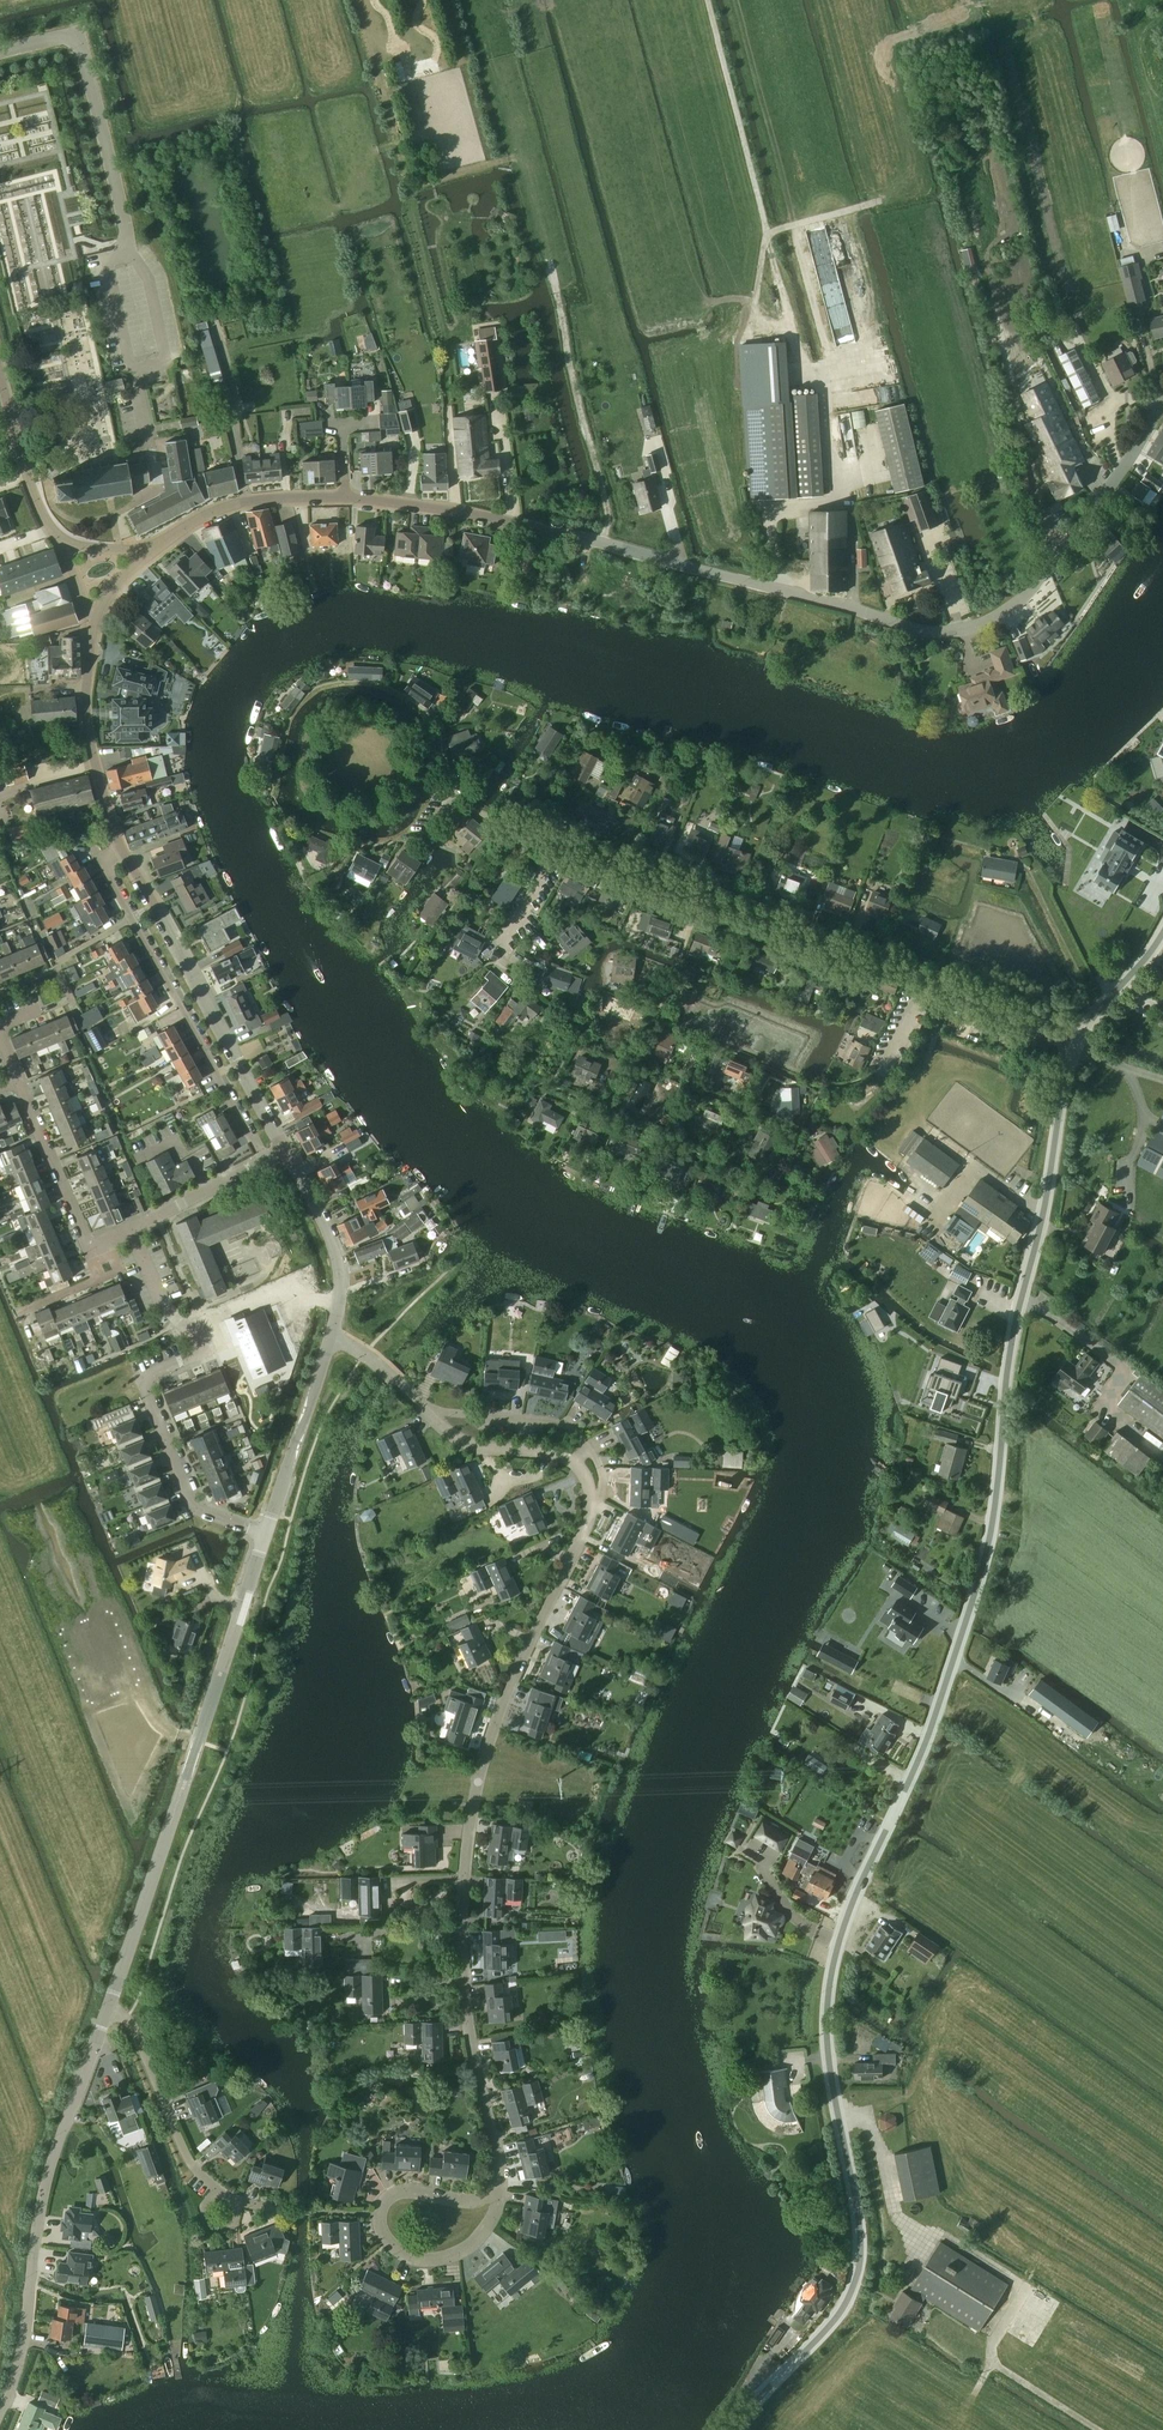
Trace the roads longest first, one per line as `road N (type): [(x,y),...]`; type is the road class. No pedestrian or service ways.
road 1 (tertiary): [(732,2429),(836,2317),(854,2286),(860,2228),(828,2053),(833,1963),(931,1728),(986,1555),(1013,1332),(1076,1044)]
road 2 (tertiary): [(857,612),(562,534),(380,500),(268,499),(226,510),(150,551)]
road 3 (residential): [(496,2205),(500,2168),(469,2030),(462,1924),(471,1812),(516,1671),(591,1513)]
road 4 (unclassified): [(1076,1044),(447,805)]
road 5 (tertiary): [(108,2009),(265,1534)]
road 6 (tertiary): [(857,612),(947,635),(987,627),(1043,581),(1079,536),(1162,404)]
road 7 (tertiary): [(0,2411),(28,2316),(38,2210),(108,2009)]
road 8 (residential): [(265,1534),(193,1508),(145,1387),(152,1372),(200,1349),(162,1306),(132,1233)]
road 9 (unclassified): [(120,846),(101,861),(266,1160)]
road 10 (tertiary): [(284,1150),(120,846)]
road 11 (unclassified): [(0,52),(61,37),(79,42),(126,245)]
road 12 (residential): [(591,1513),(603,1492),(600,1471),(564,1427),(470,1416),(438,1423)]
road 13 (residential): [(132,1233),(90,1251),(19,1083)]
road 14 (tertiary): [(120,846),(87,730),(94,629)]
road 15 (track): [(1097,2429),(988,2363),(1019,2285)]
road 16 (unclassified): [(108,2009),(131,2025),(185,2153),(212,2186)]
road 17 (tertiary): [(265,1534),(334,1337)]
road 18 (tertiary): [(334,1337),(340,1262),(284,1150)]
road 19 (residential): [(591,1513),(586,1478),(565,1457),(479,1447),(438,1423)]
road 20 (tertiary): [(60,540),(30,485),(0,377)]
road 21 (unclassified): [(377,2214),(382,2238),(410,2257),(441,2258),(481,2238),(496,2205)]
road 22 (residential): [(266,1160),(132,1233)]
road 23 (tertiary): [(1076,1044),(1162,934)]
road 24 (residential): [(438,1423),(381,1367),(334,1337)]
road 25 (residential): [(377,2214),(387,2193),(407,2188),(496,2205)]

